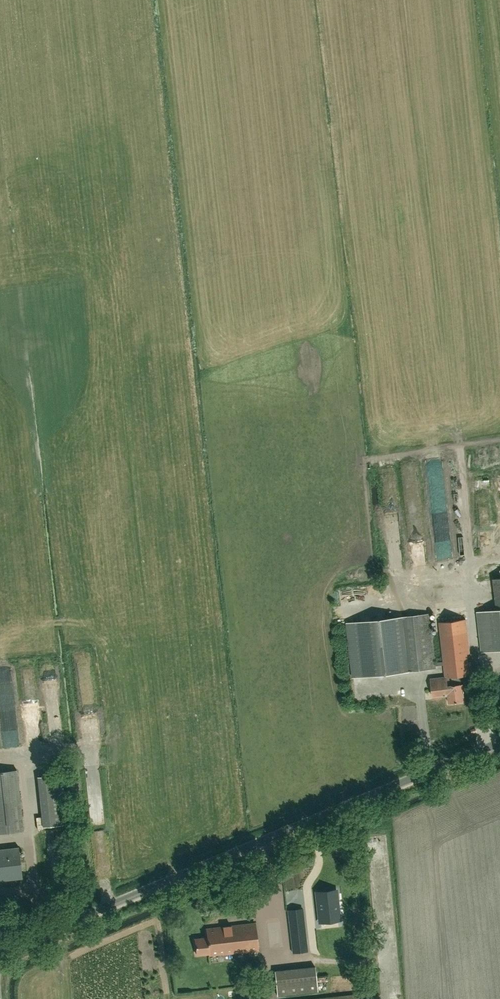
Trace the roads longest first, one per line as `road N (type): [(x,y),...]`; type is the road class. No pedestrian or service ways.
road 1 (unclassified): [(0,954),(499,742)]

